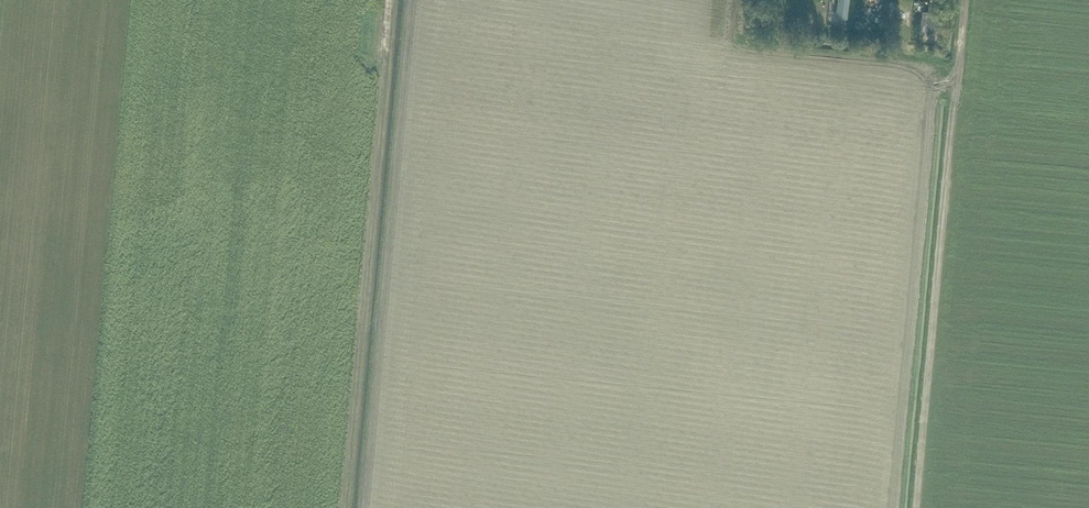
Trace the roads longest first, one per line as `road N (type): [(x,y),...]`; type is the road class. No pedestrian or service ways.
road 1 (track): [(342,507),(390,0)]

